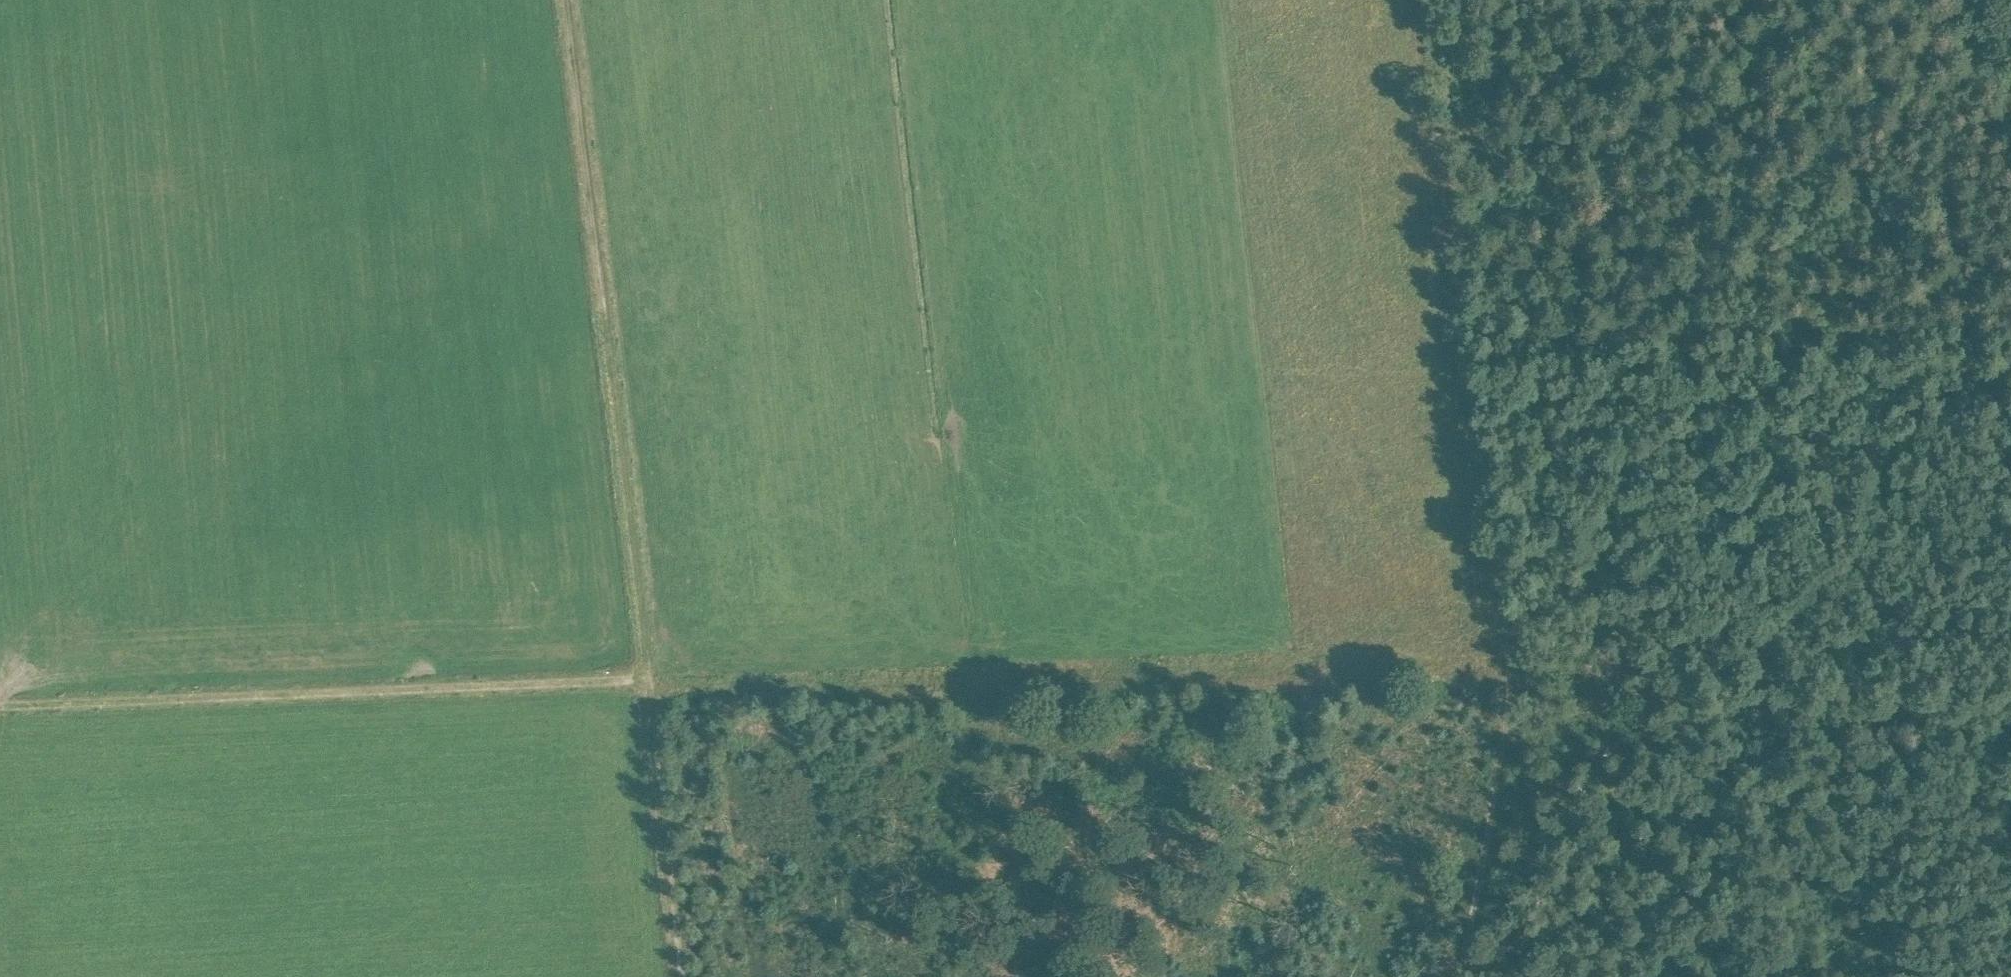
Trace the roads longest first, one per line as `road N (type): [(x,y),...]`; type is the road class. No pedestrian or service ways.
road 1 (track): [(693,976),(572,0)]

